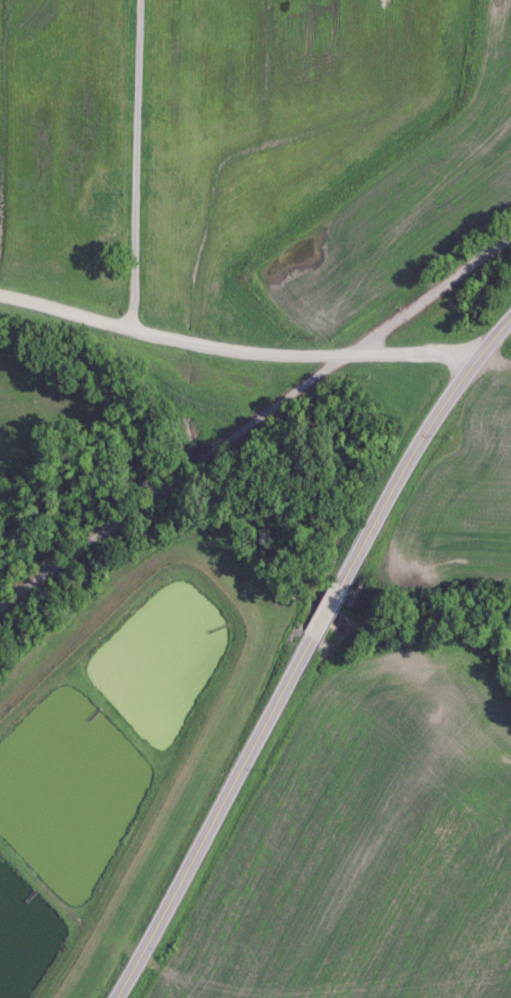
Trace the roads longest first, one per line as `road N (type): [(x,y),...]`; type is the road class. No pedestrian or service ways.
road 1 (primary): [(122,997),(332,603)]
road 2 (residential): [(479,357),(267,355),(138,332)]
road 3 (primary): [(332,603),(398,481),(479,357),(510,323)]
road 4 (residential): [(138,332),(143,0)]
road 5 (residential): [(138,332),(0,294)]

